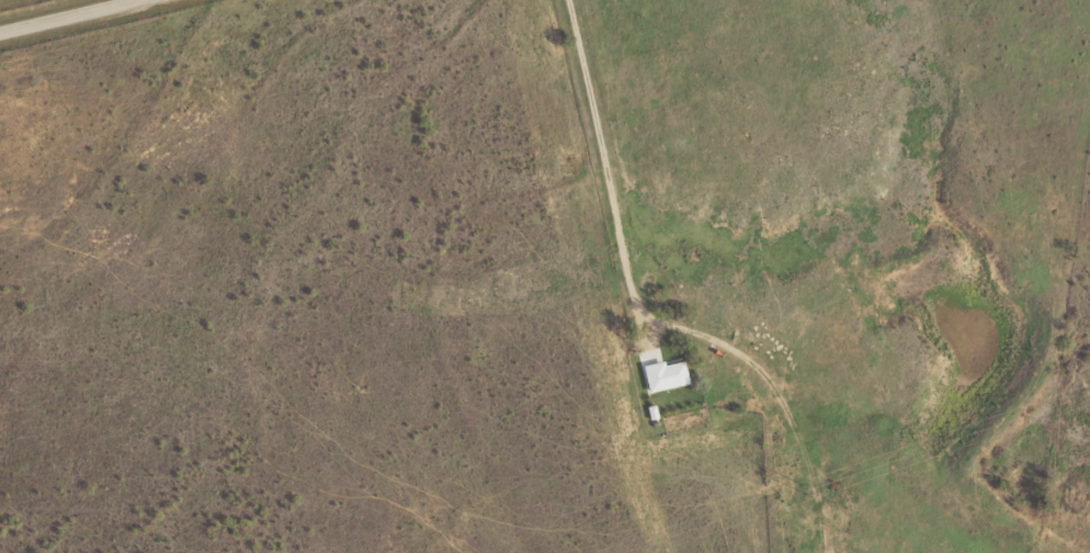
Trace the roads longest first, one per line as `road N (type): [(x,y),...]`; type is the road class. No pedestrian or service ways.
road 1 (residential): [(559,0),(609,267),(646,356),(718,373),(811,441),(834,552)]
road 2 (residential): [(0,44),(204,0)]

